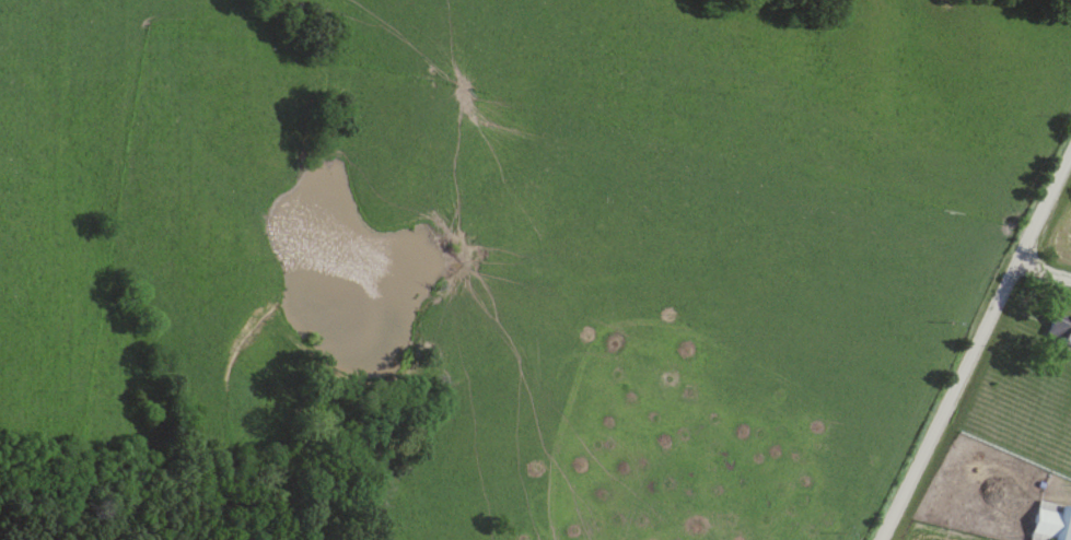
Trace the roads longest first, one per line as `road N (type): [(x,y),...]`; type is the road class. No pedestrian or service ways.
road 1 (residential): [(882,539),(1070,151)]

